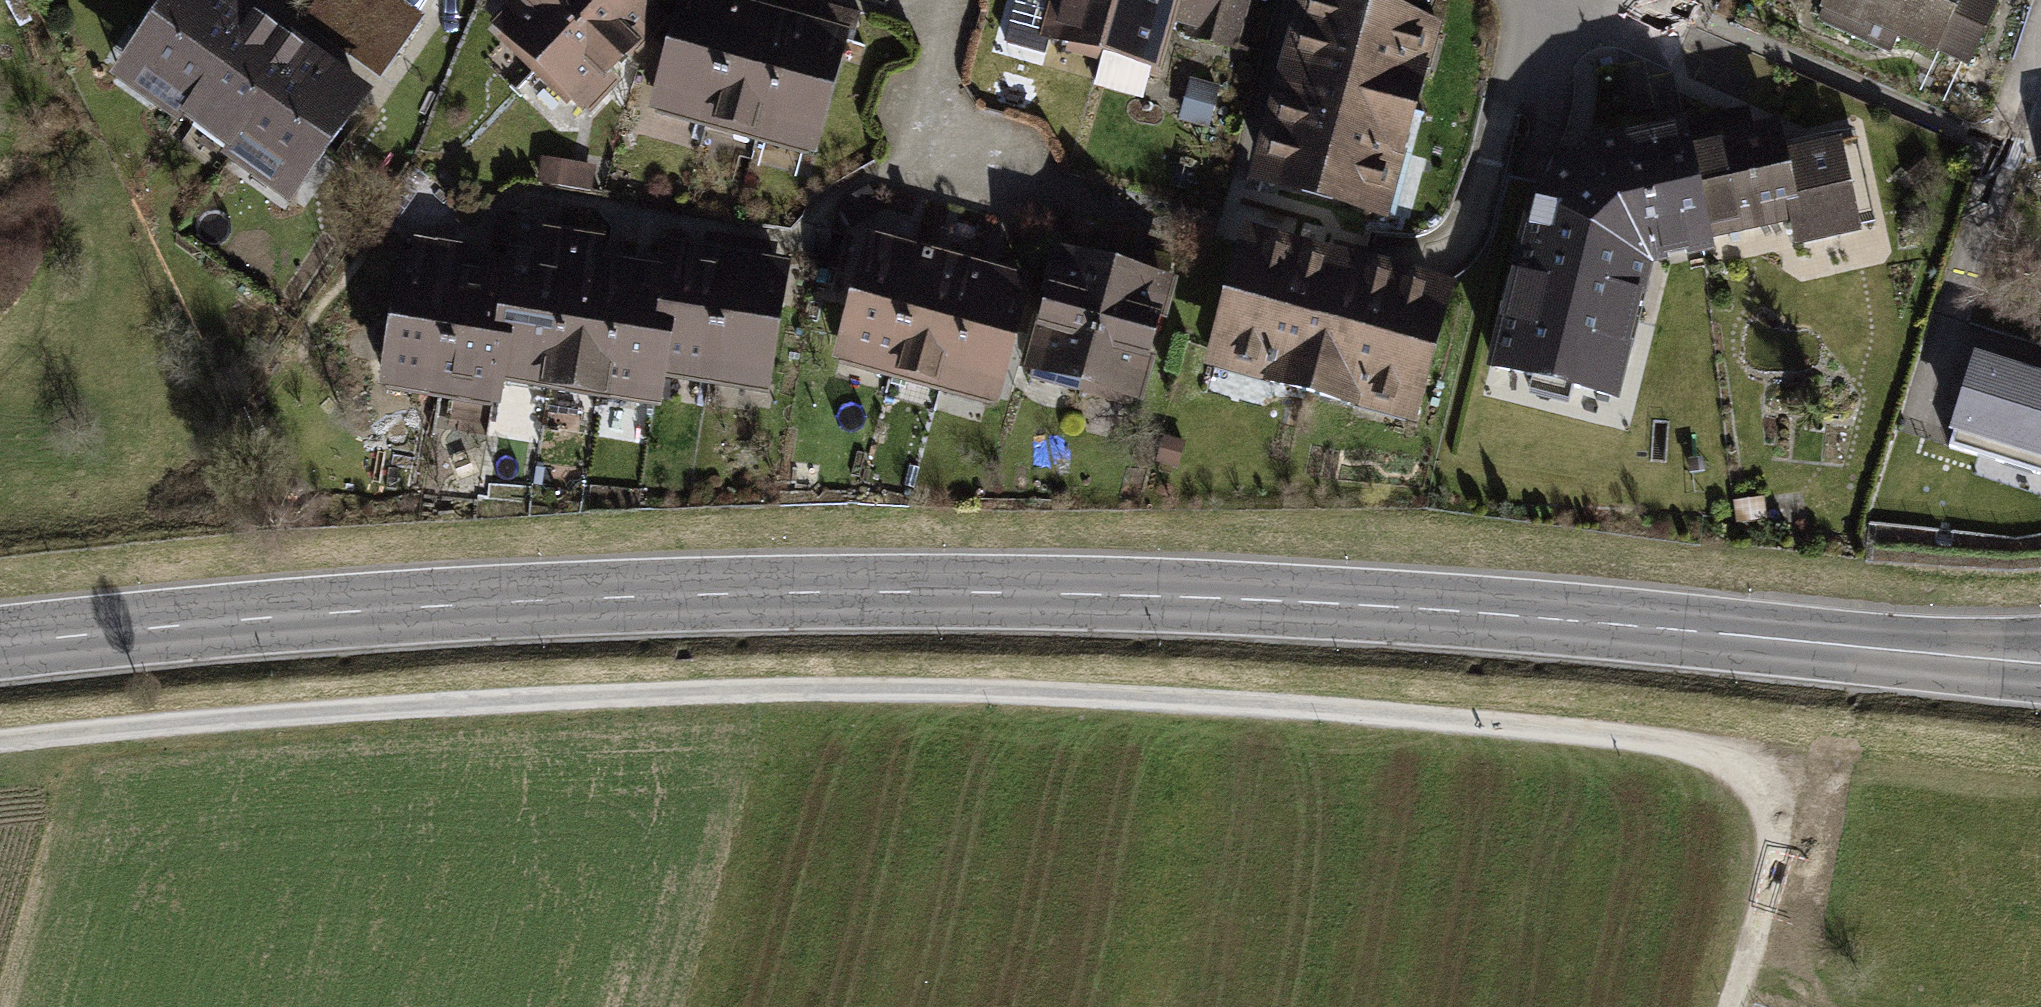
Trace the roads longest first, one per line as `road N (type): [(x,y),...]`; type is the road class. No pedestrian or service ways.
road 1 (secondary): [(2040,658),(1363,605),(975,593),(449,605),(0,644)]
road 2 (track): [(0,742),(371,710),(829,690),(1218,703),(1671,743),(1731,762),(1766,808),(1771,874),(1733,1006)]
road 3 (track): [(2002,148),(1901,470)]

